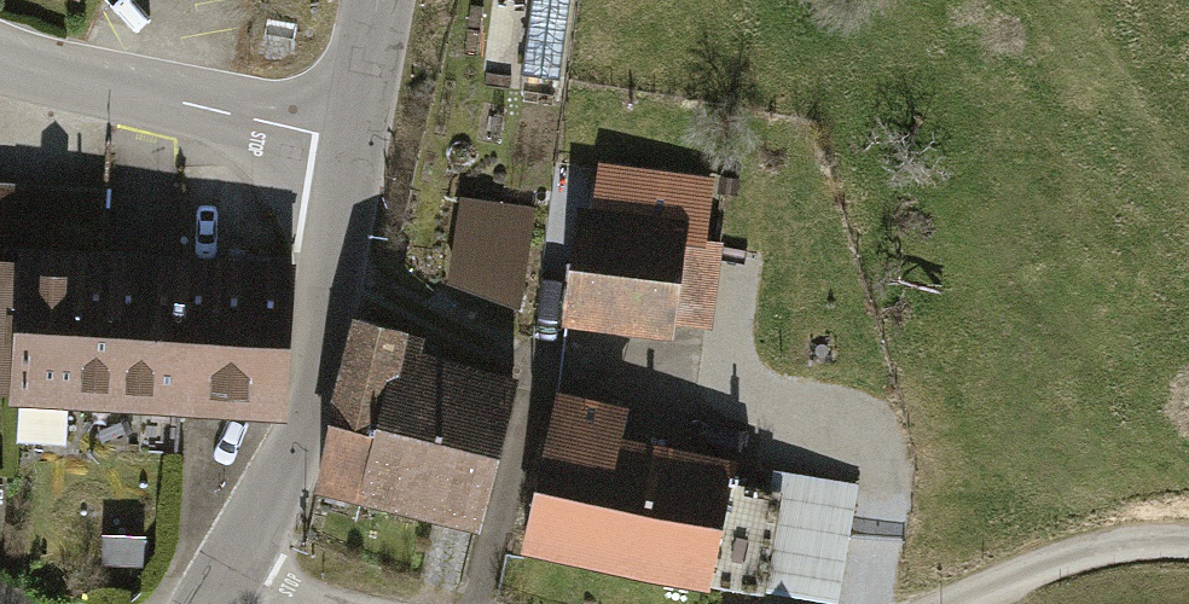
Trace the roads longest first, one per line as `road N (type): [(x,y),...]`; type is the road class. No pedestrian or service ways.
road 1 (tertiary): [(225,573),(282,475),(316,366),(356,139)]
road 2 (unclassified): [(356,139),(0,63)]
road 3 (residential): [(973,603),(1058,566),(1188,544)]
road 4 (tertiary): [(356,139),(382,0)]

